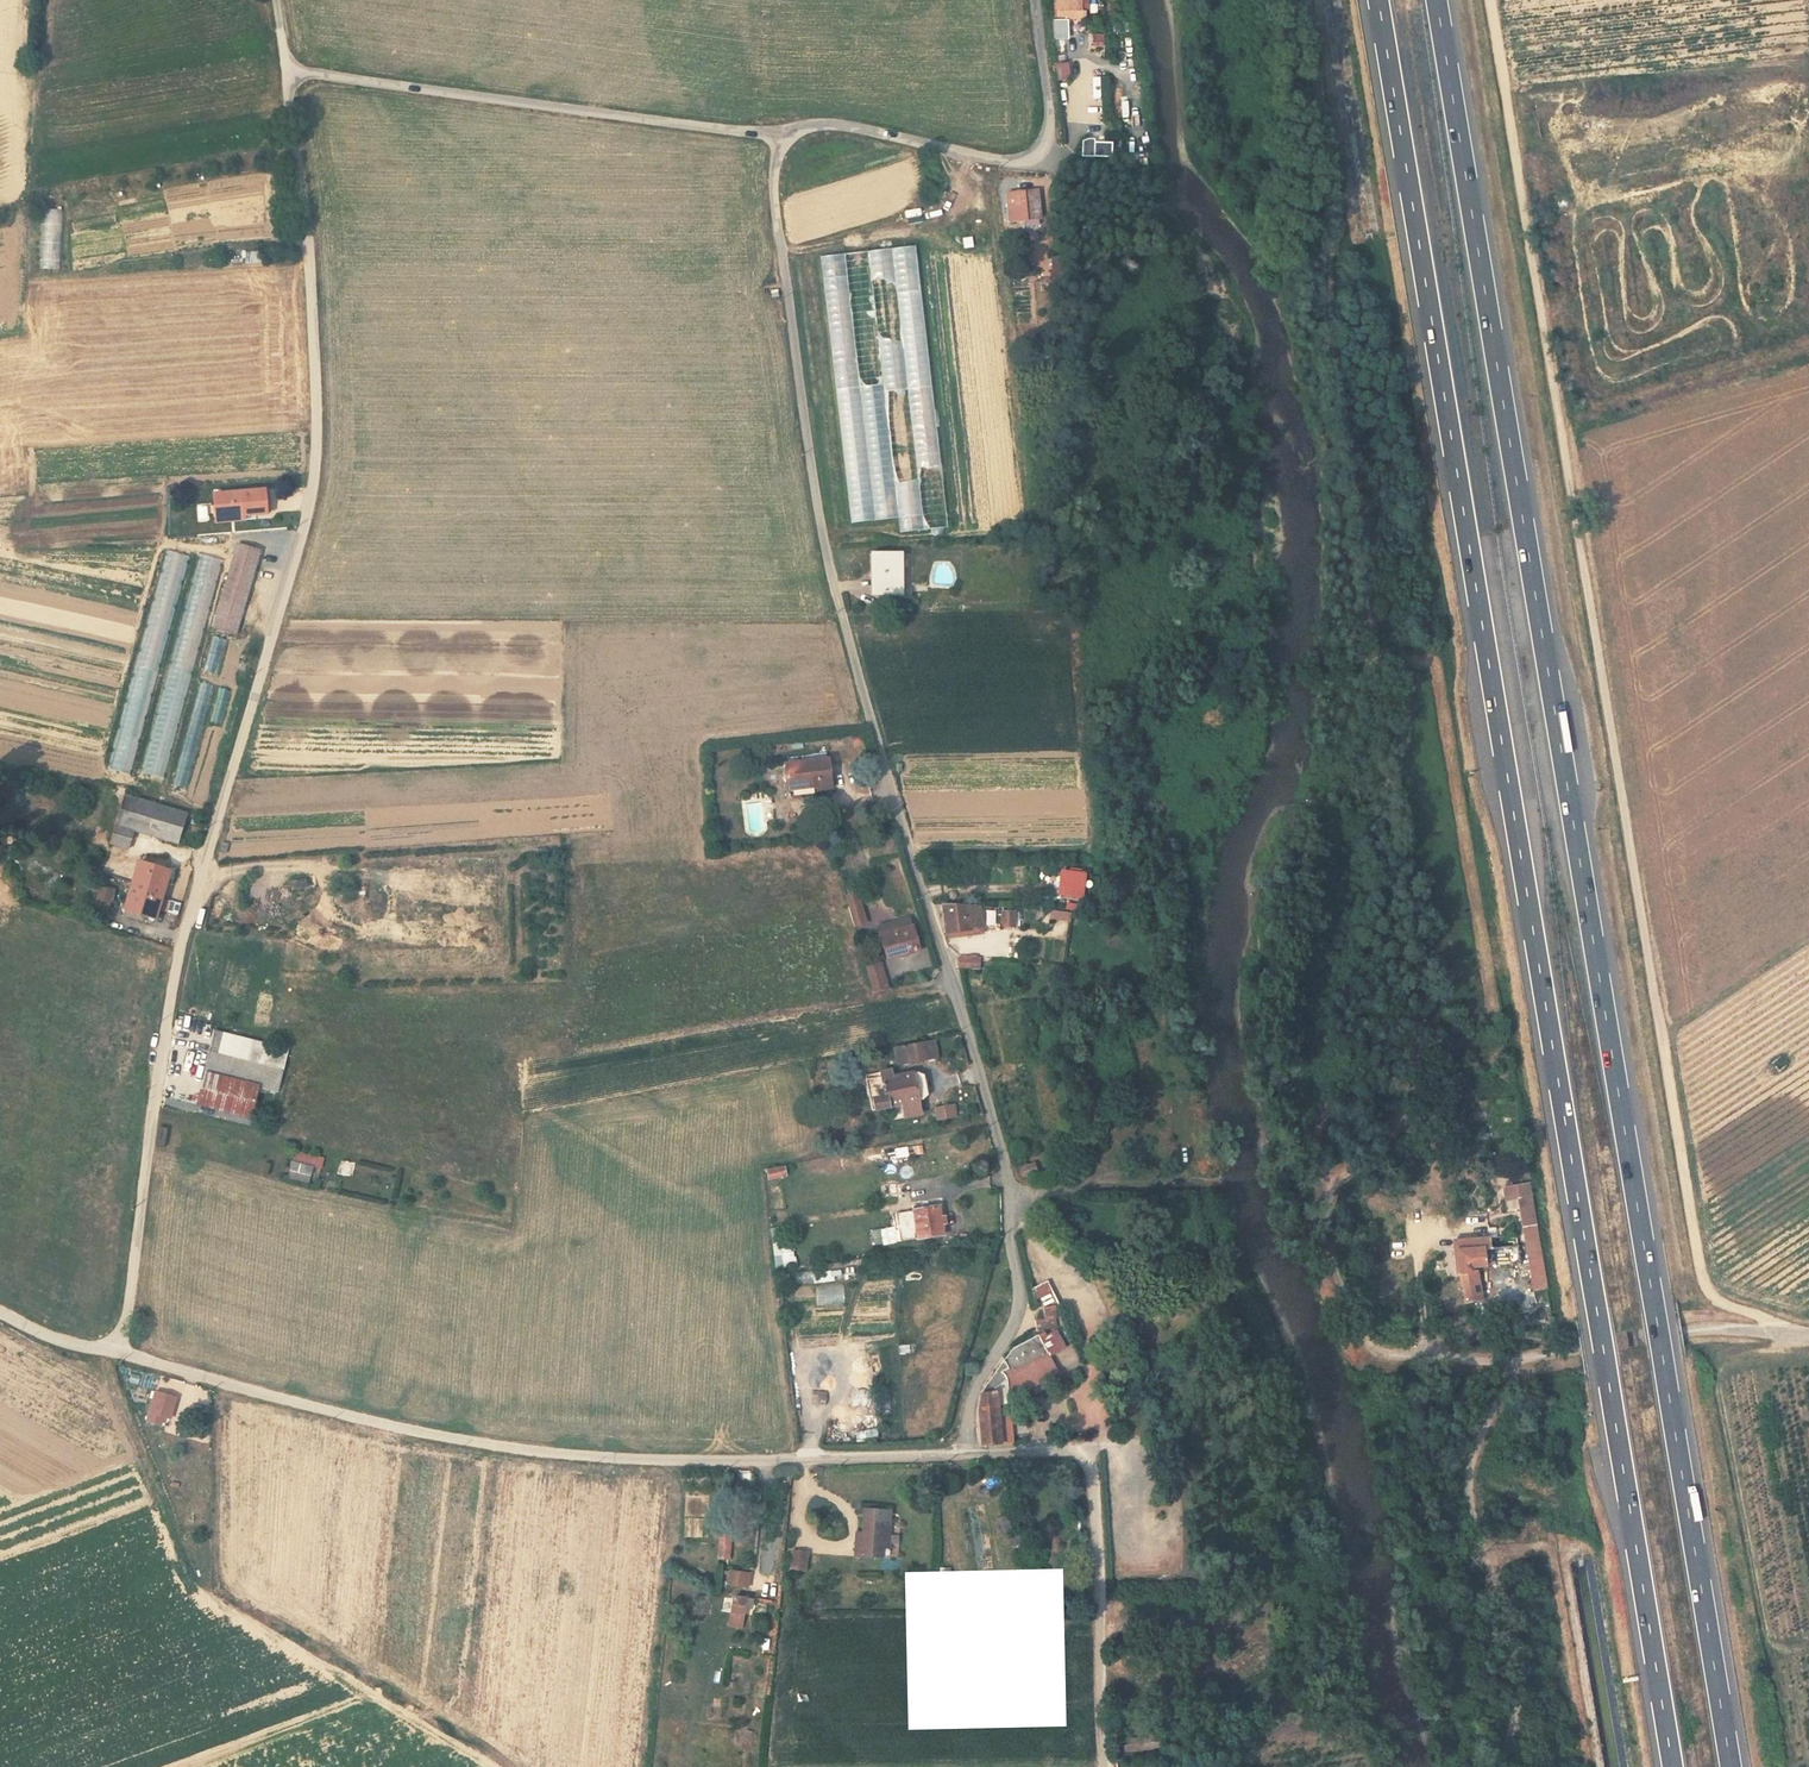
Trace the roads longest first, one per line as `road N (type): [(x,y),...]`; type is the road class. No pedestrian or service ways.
road 1 (motorway): [(1731,1766),(1437,0)]
road 2 (motorway): [(1378,0),(1672,1766)]
road 3 (track): [(1299,0),(1324,85),(1328,302),(1414,977),(1415,1057),(1400,1122),(1352,1167),(1326,1207),(1334,1269),(1379,1350)]
road 4 (track): [(1490,0),(1699,1270),(1725,1305),(1768,1319),(1783,1334)]
road 5 (unclassified): [(783,137),(775,201),(834,586),(964,1018),(1009,1197),(1020,1305),(970,1404),(963,1454)]
road 6 (unclassified): [(112,1350),(128,1317),(180,950),(315,481),(308,235),(289,71)]
road 7 (unclassified): [(112,1350),(368,1420),(574,1455),(677,1461),(963,1454)]
road 8 (unclassified): [(783,137),(289,71)]
road 9 (residential): [(963,1454),(1059,1445),(1083,1453),(1097,1506),(1105,1766)]
road 10 (track): [(1516,1358),(1467,1470),(1469,1510),(1490,1547),(1523,1687),(1497,1766)]
road 11 (unclassified): [(1379,1350),(1516,1358),(1690,1330),(1808,1335)]
road 12 (unclassified): [(1035,0),(1050,122),(1037,151),(1000,160),(838,124),(783,137)]

